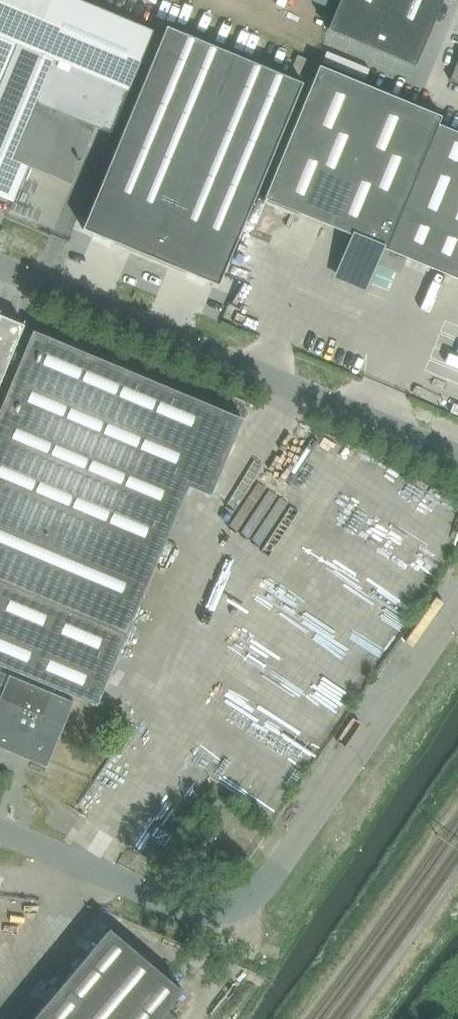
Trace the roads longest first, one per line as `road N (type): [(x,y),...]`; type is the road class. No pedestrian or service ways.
road 1 (unclassified): [(457,458),(0,271)]
road 2 (unclassified): [(219,904),(265,882),(457,603)]
road 3 (unclassified): [(219,904),(165,895),(0,828)]

